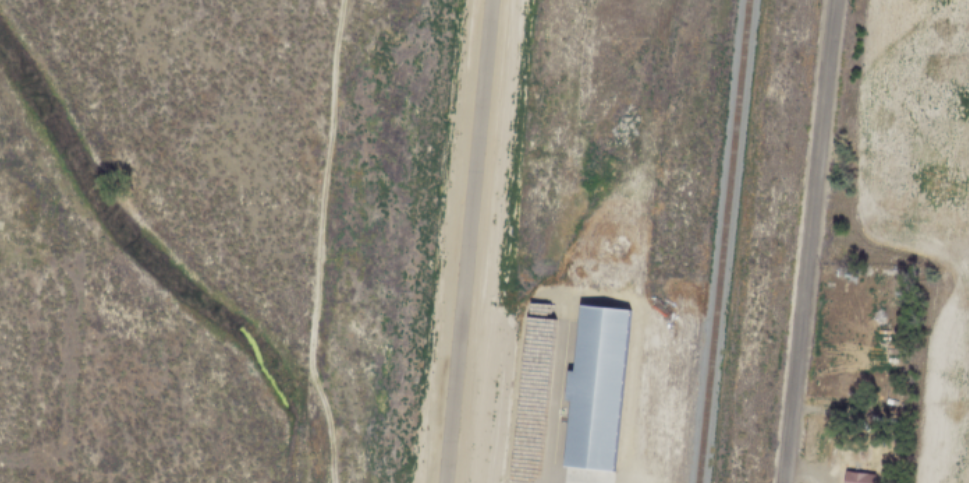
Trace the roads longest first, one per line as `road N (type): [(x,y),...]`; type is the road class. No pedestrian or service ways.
road 1 (track): [(320,482),(322,418),(309,362),(339,0)]
road 2 (residential): [(833,0),(782,482)]

